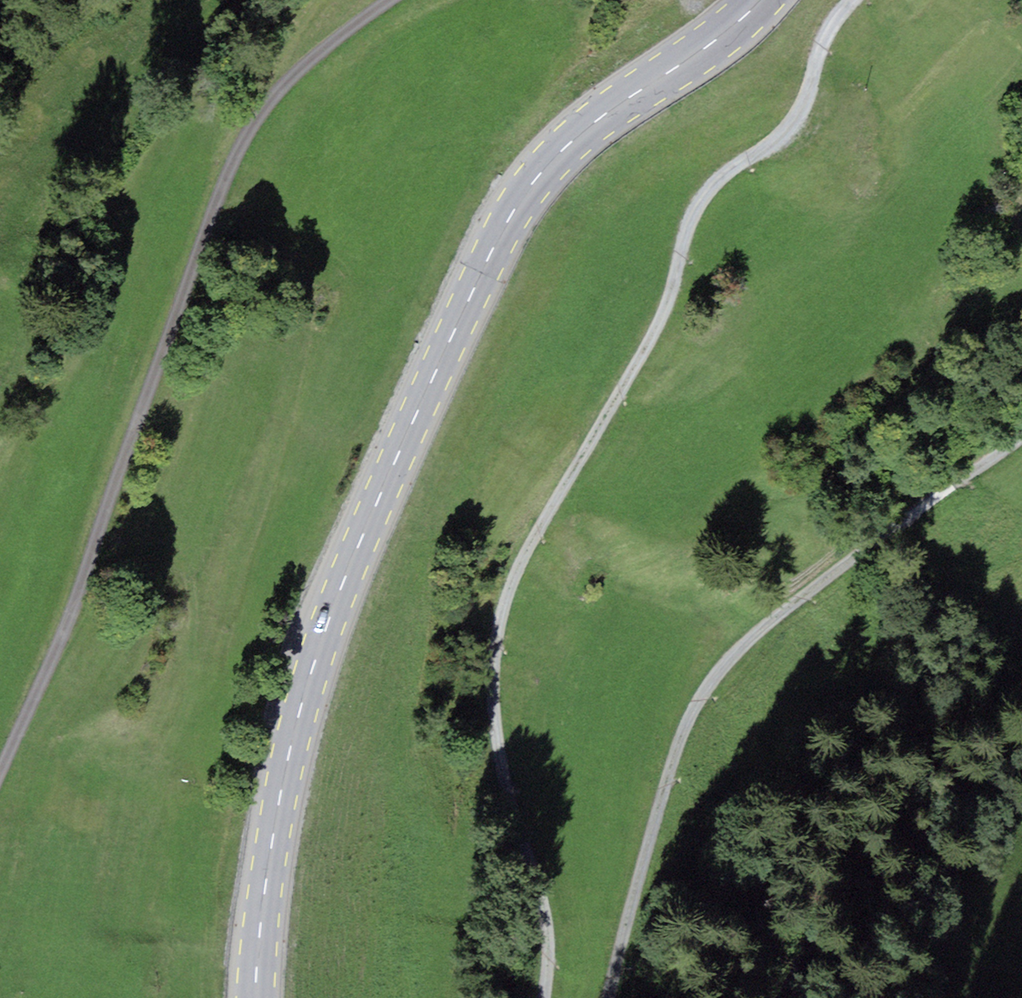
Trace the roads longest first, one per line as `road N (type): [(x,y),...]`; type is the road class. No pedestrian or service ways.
road 1 (primary): [(257,997),(270,858),(306,691),(335,602),(482,270),(514,211),(561,151),(761,0)]
road 2 (track): [(853,0),(821,45),(808,98),(776,149),(705,199),(662,331),(525,572),(504,626),(499,732),(544,912),(542,997)]
road 3 (unclassified): [(0,772),(77,600),(239,150),(315,56),(390,0)]
road 4 (track): [(606,997),(667,775),(692,714),(728,665),(1021,442)]

